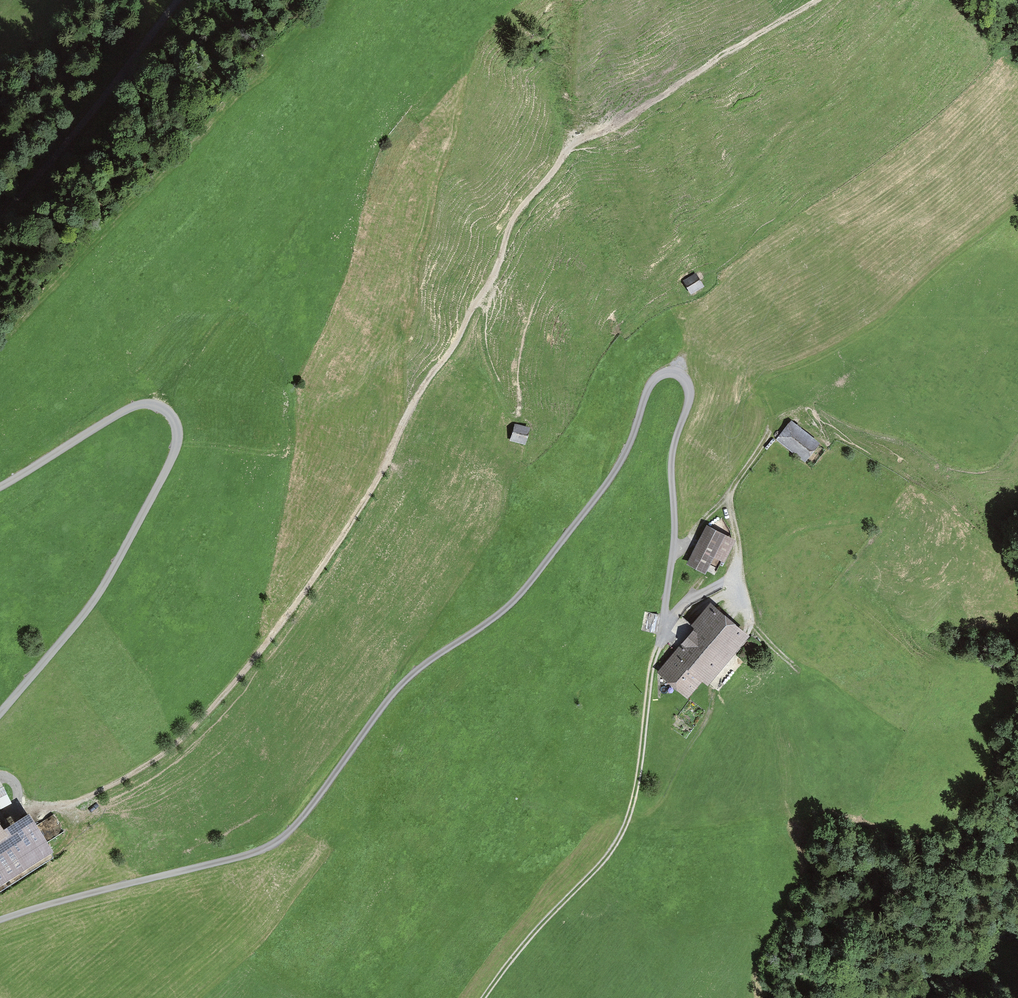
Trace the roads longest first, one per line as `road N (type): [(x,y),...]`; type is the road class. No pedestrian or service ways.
road 1 (track): [(483,997),(604,860),(630,811),(675,536),(671,461),(689,399),(678,374),(649,387),(620,463),(538,573),(497,616),(389,699),(281,839),(0,920)]
road 2 (track): [(0,775),(21,802),(59,807),(175,746),(310,587),(461,334),(513,218),(565,153),(815,0)]
road 3 (track): [(662,627),(735,571),(730,496),(771,424),(762,394),(770,377),(884,321),(1017,207)]
road 4 (track): [(0,713),(112,572),(168,467),(176,423),(156,405),(137,405),(0,487)]
road 5 (track): [(177,0),(0,218)]

